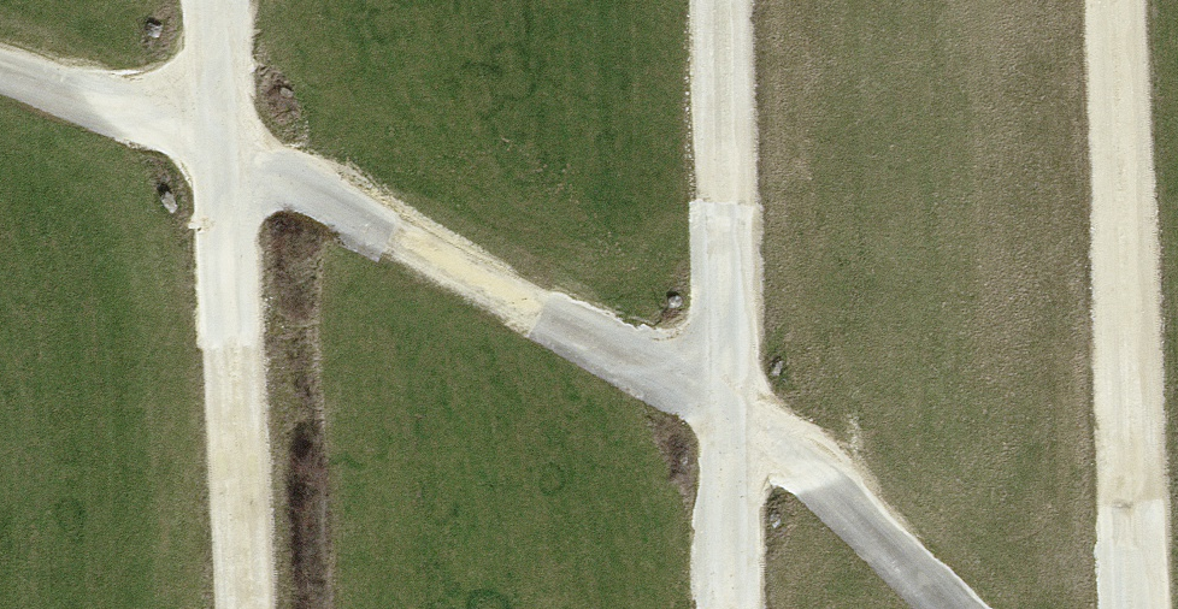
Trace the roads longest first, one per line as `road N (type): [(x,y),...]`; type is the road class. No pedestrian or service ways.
road 1 (track): [(0,75),(219,155),(506,296),(831,490),(948,608)]
road 2 (track): [(244,608),(212,0)]
road 3 (track): [(1130,608),(1112,0)]
road 4 (track): [(733,608),(719,0)]

